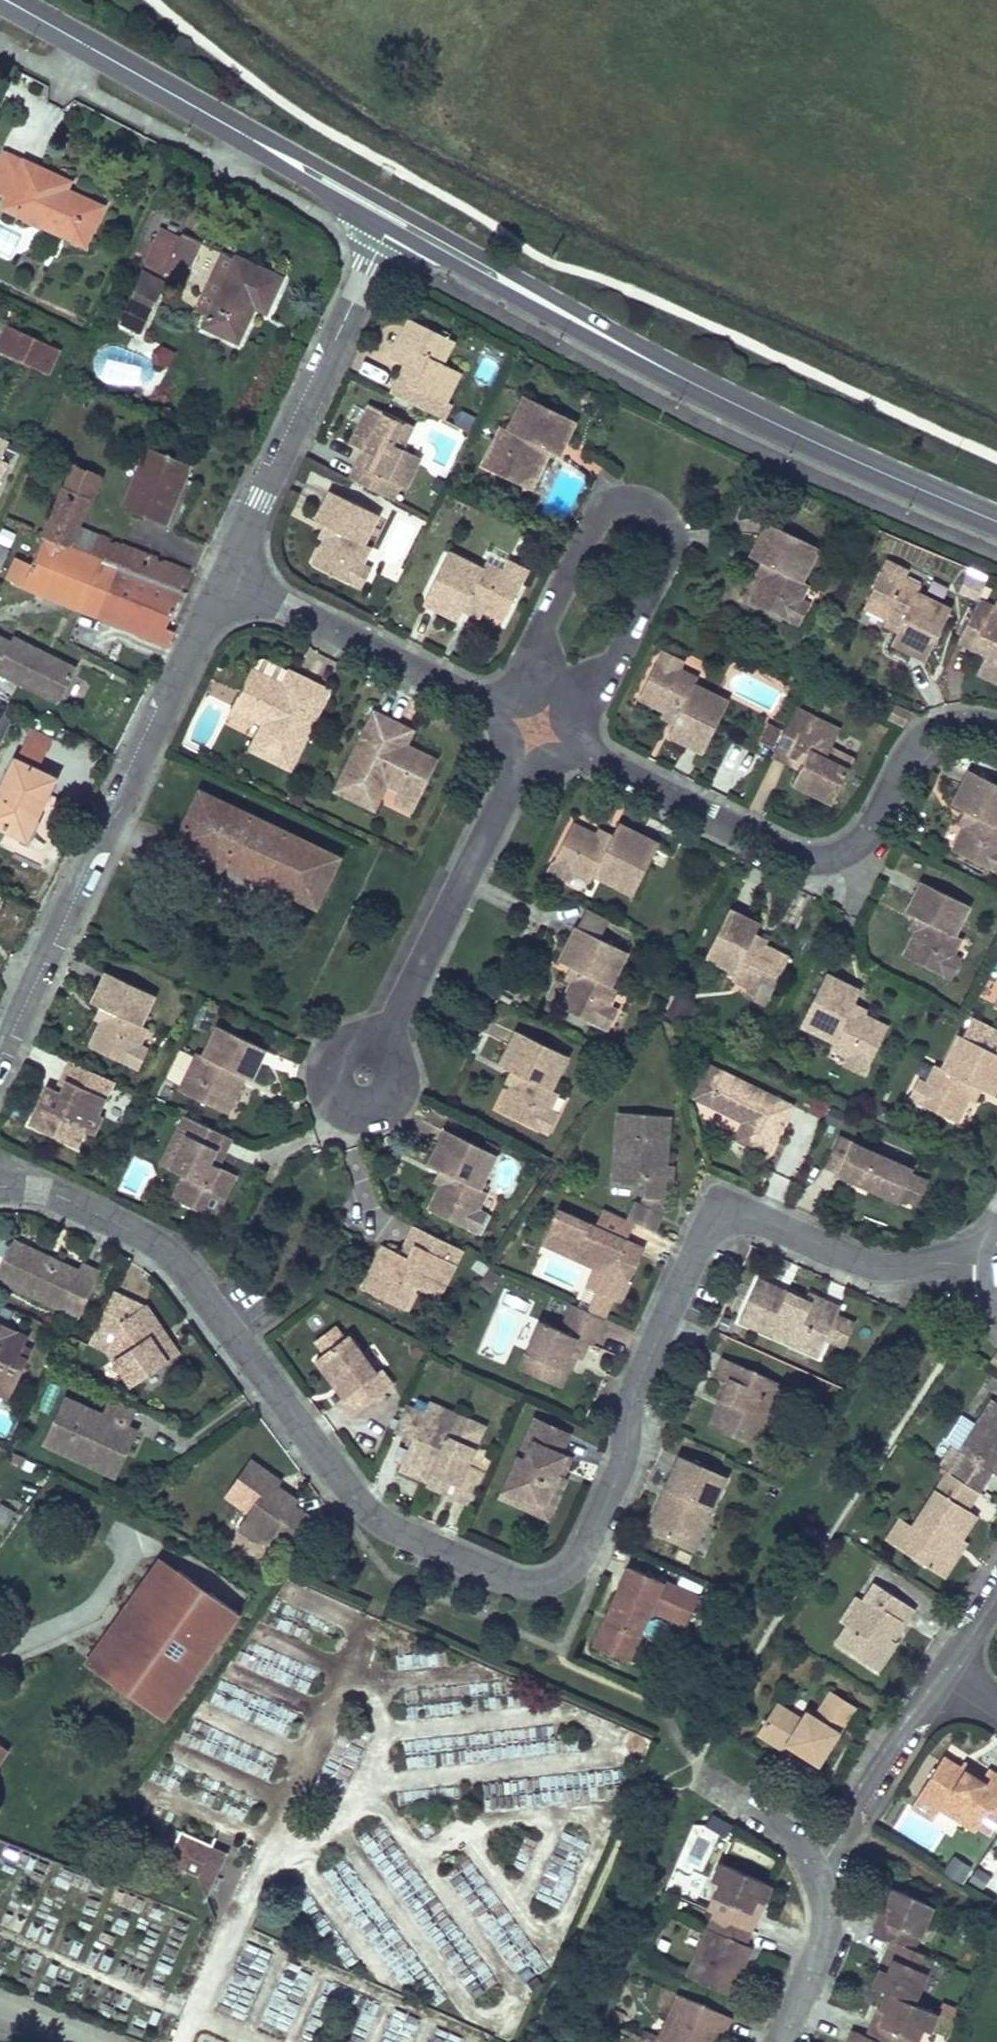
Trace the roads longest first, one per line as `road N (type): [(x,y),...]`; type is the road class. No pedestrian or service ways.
road 1 (residential): [(0,1177),(38,1181),(165,1239),(340,1472),(390,1520),(523,1581),(552,1577),(589,1547),(624,1455),(627,1402),(698,1245),(725,1221),(759,1221),(883,1271),(991,1266)]
road 2 (residential): [(535,733),(813,862),(851,851),(867,836),(931,732),(967,722),(996,732)]
road 3 (tertiary): [(689,381),(587,315),(311,161),(229,126)]
road 4 (residential): [(0,1049),(225,574)]
road 5 (residential): [(566,670),(613,653),(676,522),(617,492),(548,624)]
road 6 (residential): [(362,1078),(535,733)]
road 7 (residential): [(225,574),(389,228)]
road 8 (residential): [(225,574),(535,733)]
road 9 (tertiary): [(996,521),(689,381)]
road 10 (tertiary): [(389,228),(577,333),(689,381)]
road 11 (tertiary): [(229,126),(9,1)]
road 12 (residential): [(809,1858),(848,1829),(950,1663)]
road 13 (residential): [(781,2041),(828,1926),(809,1858)]
road 14 (tertiary): [(229,126),(304,181),(389,228)]
road 15 (residential): [(809,1858),(795,1838),(699,1779)]

